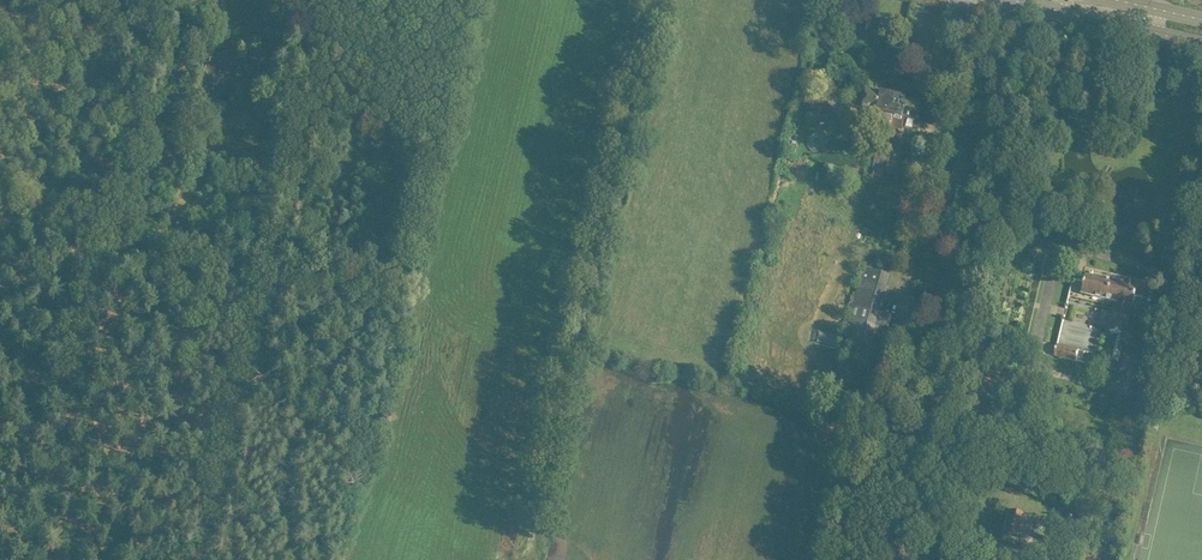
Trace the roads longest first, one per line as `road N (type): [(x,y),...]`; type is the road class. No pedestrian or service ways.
road 1 (secondary): [(1007,0),(1135,29)]

